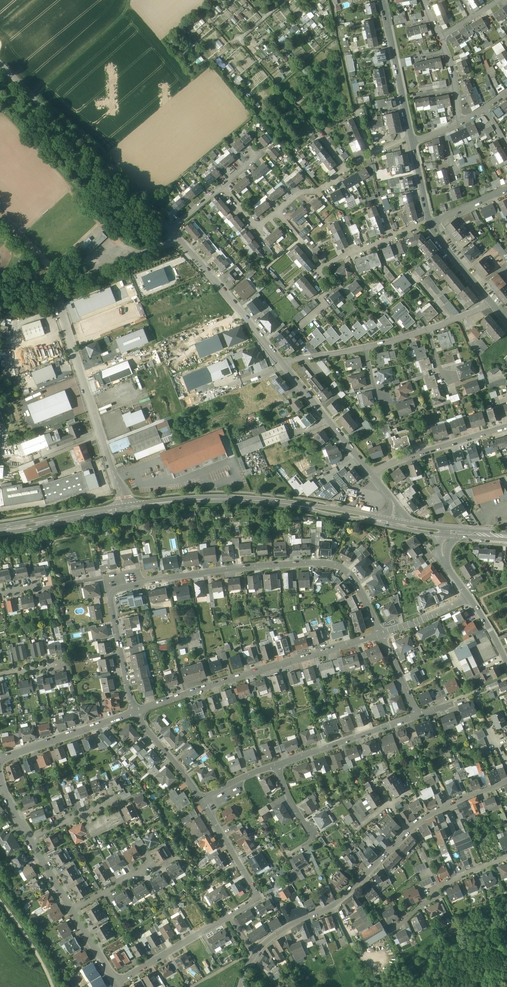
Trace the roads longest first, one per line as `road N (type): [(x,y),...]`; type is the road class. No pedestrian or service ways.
road 1 (residential): [(381,634),(356,580),(320,563),(118,588),(111,603),(136,713)]
road 2 (residential): [(177,240),(67,283),(60,295),(124,508)]
road 3 (residential): [(136,713),(381,634)]
road 4 (residential): [(72,910),(116,983),(256,895)]
road 5 (residential): [(169,230),(0,64)]
road 6 (secondary): [(408,830),(336,903),(262,945),(240,986)]
road 7 (residential): [(283,365),(177,240)]
road 8 (secondary): [(286,504),(205,499),(124,508)]
road 9 (residential): [(276,765),(418,716)]
road 10 (residential): [(0,760),(136,713)]
road 11 (residential): [(412,140),(383,0)]
road 12 (residential): [(371,473),(506,428)]
road 13 (residential): [(390,931),(441,885),(506,856)]
road 14 (residential): [(371,473),(283,365)]
road 15 (track): [(32,96),(113,25),(129,0)]
road 16 (secondary): [(124,508),(0,530)]

